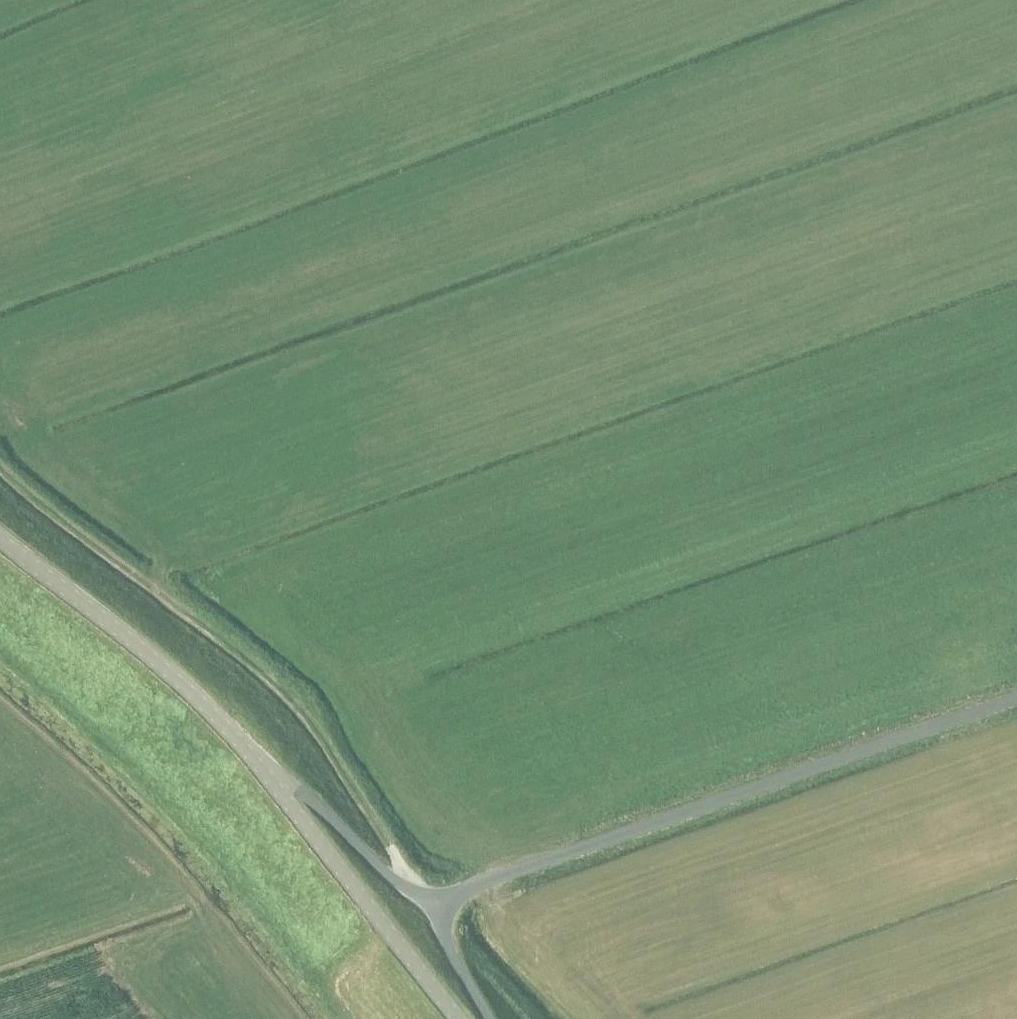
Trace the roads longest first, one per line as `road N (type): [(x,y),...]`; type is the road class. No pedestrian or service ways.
road 1 (unclassified): [(436,908),(1016,699)]
road 2 (tertiary): [(264,774),(153,659),(0,540)]
road 3 (tertiary): [(452,1018),(264,774)]
road 4 (unclassified): [(436,908),(402,891),(307,794),(264,774)]
road 5 (unclassified): [(481,1018),(453,971),(436,908)]

